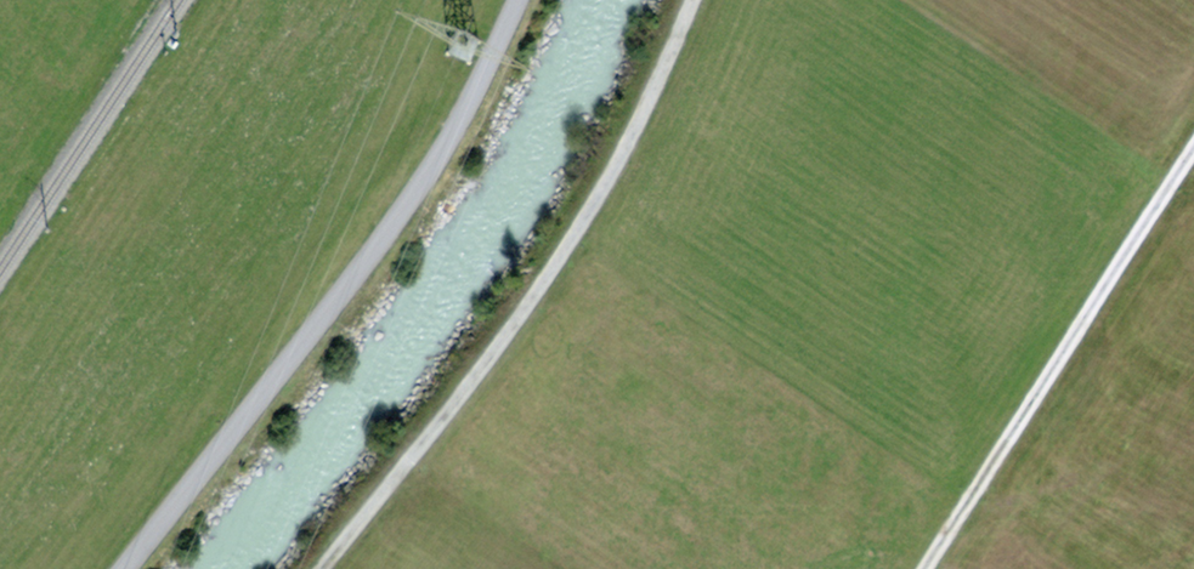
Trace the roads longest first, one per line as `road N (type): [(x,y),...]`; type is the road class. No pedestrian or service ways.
road 1 (unclassified): [(512,0),(416,194),(121,568)]
road 2 (track): [(319,568),(551,269),(622,152),(693,0)]
road 3 (track): [(1193,152),(929,568)]

